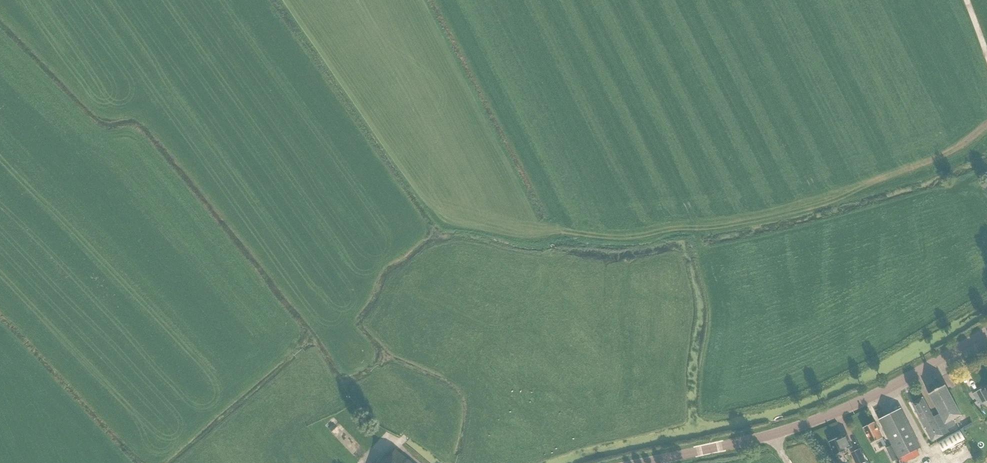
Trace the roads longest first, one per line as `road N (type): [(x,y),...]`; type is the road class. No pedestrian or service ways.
road 1 (tertiary): [(655,462),(806,424),(986,333)]

